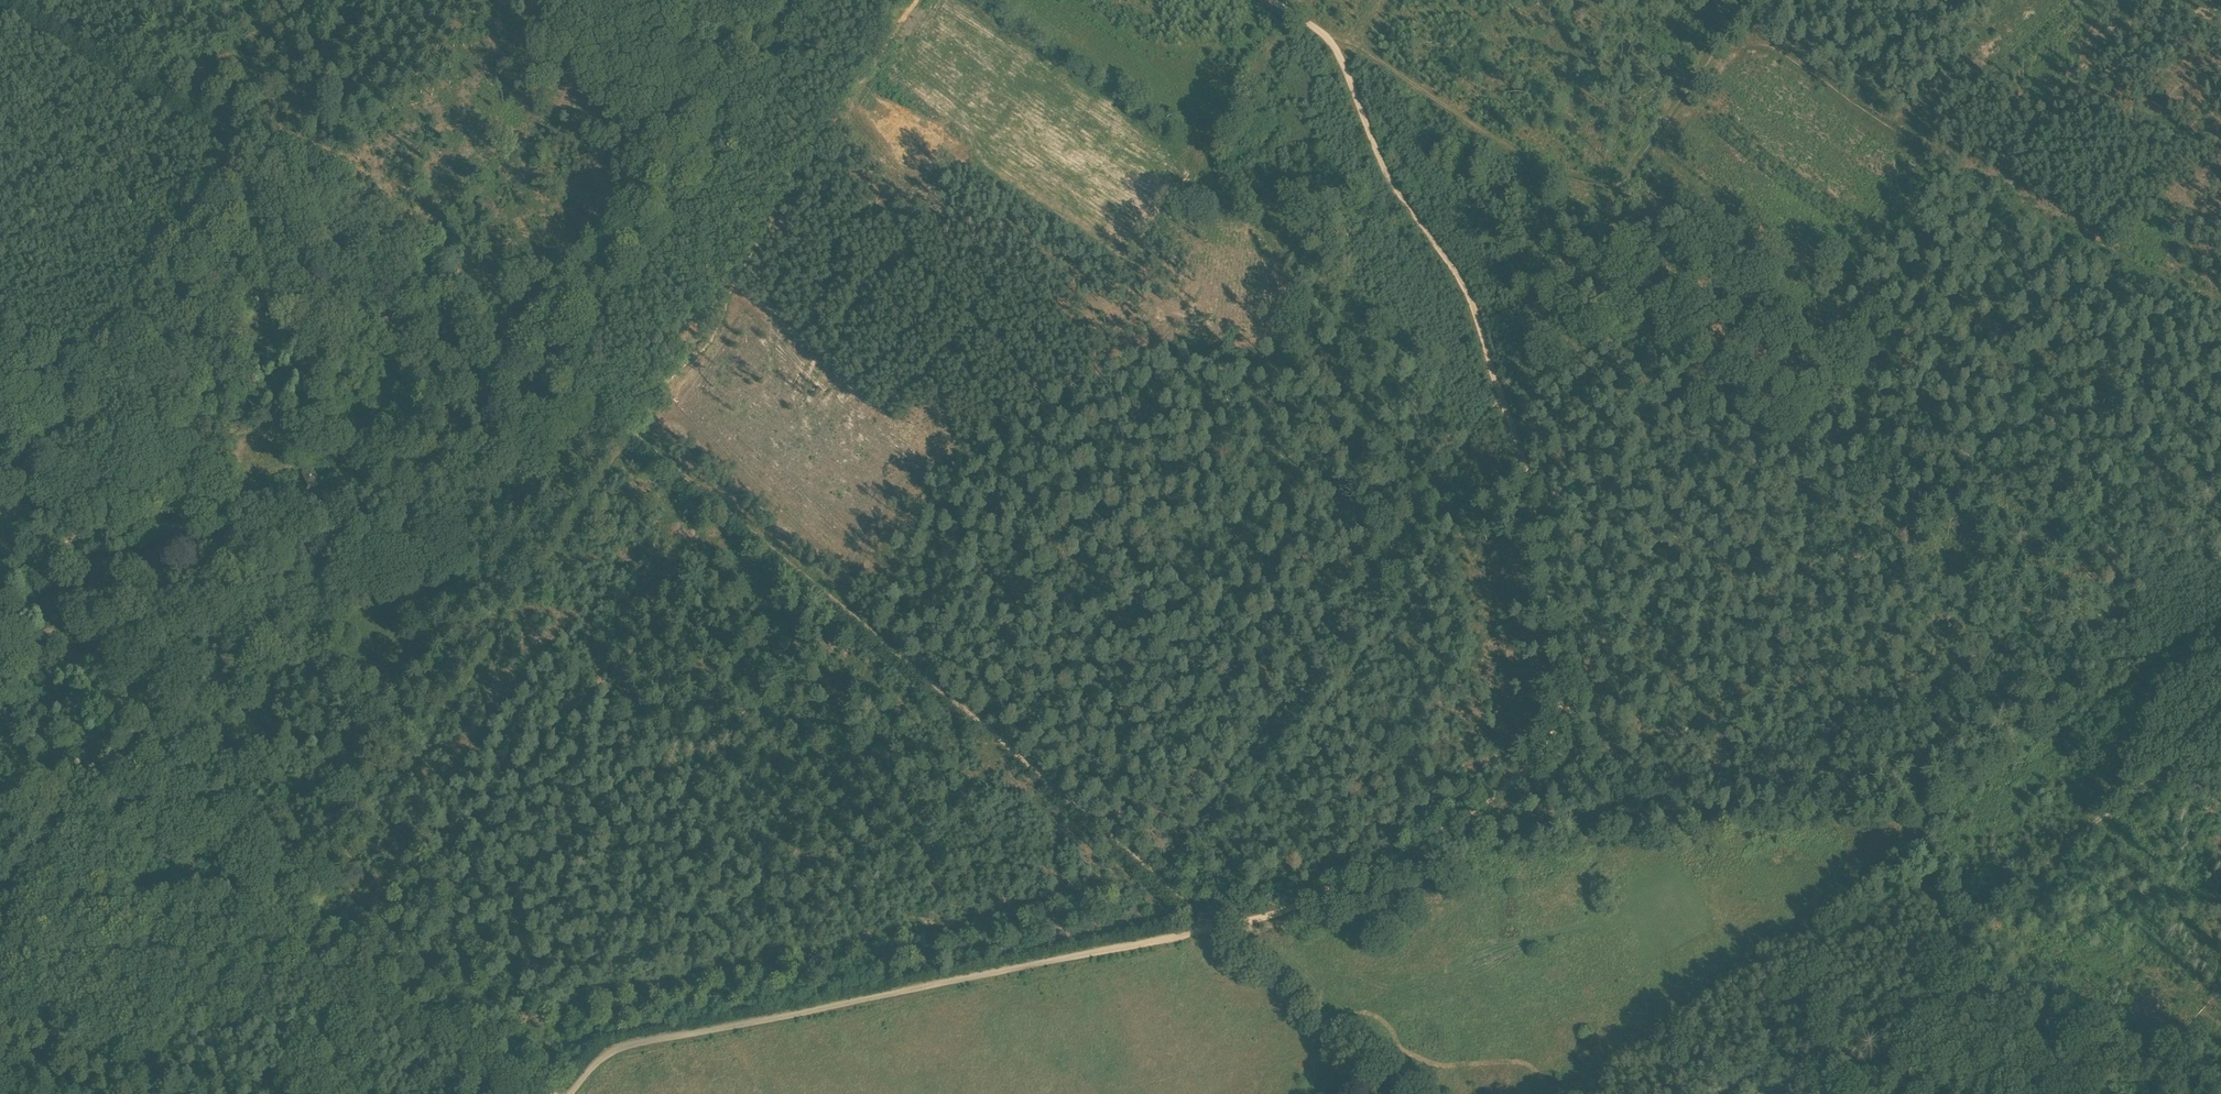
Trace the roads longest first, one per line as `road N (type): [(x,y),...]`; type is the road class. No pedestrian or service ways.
road 1 (track): [(8,0),(241,142),(326,182),(1216,931)]
road 2 (track): [(1530,767),(1566,704),(1542,512),(1469,296),(1398,188),(1329,37)]
road 3 (track): [(577,1093),(609,1057),(1216,931)]
road 4 (track): [(568,1093),(0,752)]
road 5 (track): [(1719,1093),(2009,912),(2220,715)]
road 6 (track): [(1216,931),(1312,907),(1461,826),(1523,775)]
road 7 (track): [(236,138),(333,0)]

